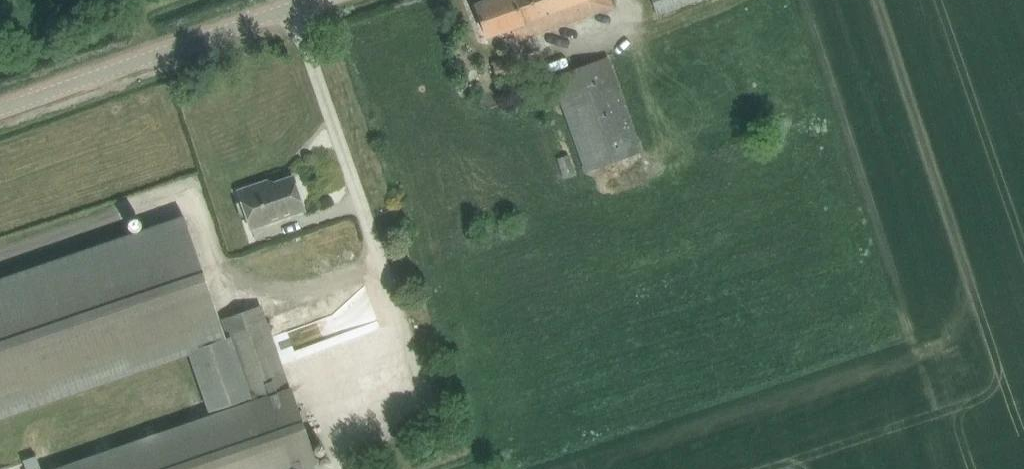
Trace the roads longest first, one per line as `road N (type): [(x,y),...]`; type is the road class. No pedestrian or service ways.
road 1 (tertiary): [(0,110),(315,0)]

